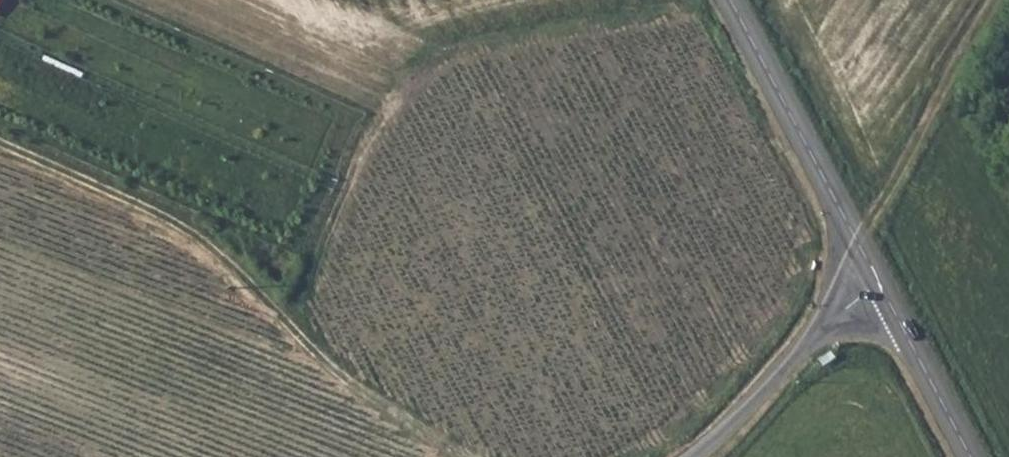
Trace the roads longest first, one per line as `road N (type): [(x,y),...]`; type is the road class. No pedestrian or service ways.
road 1 (track): [(286,325),(324,226),(418,65),(454,49),(706,0)]
road 2 (track): [(463,456),(335,374),(253,295),(159,222),(0,148)]
road 3 (tertiary): [(730,0),(878,290)]
road 4 (track): [(995,0),(856,242)]
road 5 (unclassified): [(878,290),(824,327),(693,456)]
road 6 (tertiary): [(878,290),(967,456)]

